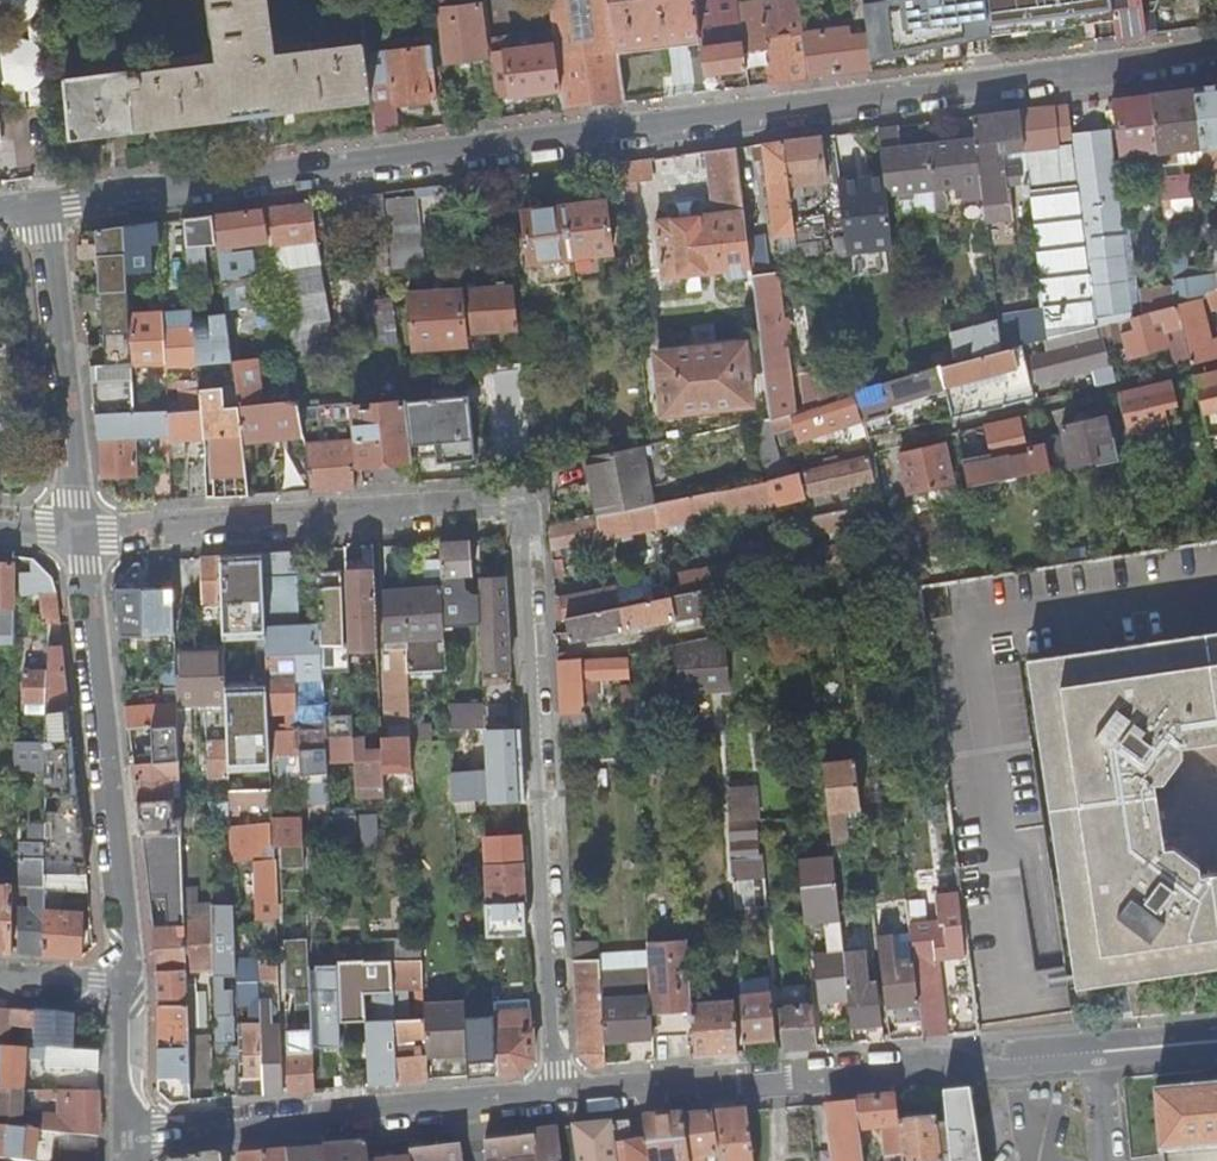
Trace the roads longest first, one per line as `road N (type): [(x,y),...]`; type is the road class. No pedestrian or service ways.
road 1 (residential): [(45,205),(1216,56)]
road 2 (residential): [(559,1098),(519,511),(507,503),(81,533)]
road 3 (residential): [(559,1098),(1216,1035)]
road 4 (residential): [(81,533),(133,957),(122,984)]
road 5 (residential): [(121,1137),(559,1098)]
road 6 (residential): [(81,533),(45,205)]
road 7 (residential): [(122,984),(121,1137)]
road 8 (residential): [(0,976),(122,984)]

